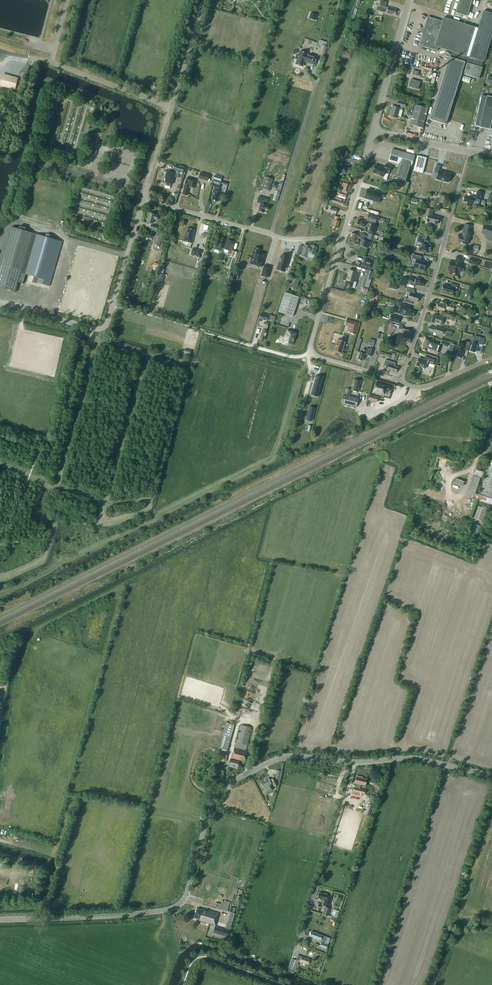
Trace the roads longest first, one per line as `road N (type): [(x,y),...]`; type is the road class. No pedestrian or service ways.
road 1 (tertiary): [(354,762),(283,757),(228,785),(212,804),(187,893),(175,907),(0,920)]
road 2 (unclassified): [(0,306),(104,328),(145,199)]
road 3 (residential): [(402,383),(459,185)]
road 4 (unclassified): [(298,943),(354,762)]
road 5 (unclassified): [(272,234),(317,79)]
road 6 (tertiary): [(491,777),(417,758),(354,762)]
road 7 (residential): [(373,131),(409,0)]
road 8 (unclassified): [(272,234),(145,199)]
road 9 (unclassified): [(172,107),(51,62)]
road 10 (residential): [(309,353),(343,234)]
road 11 (residential): [(491,157),(373,131)]

